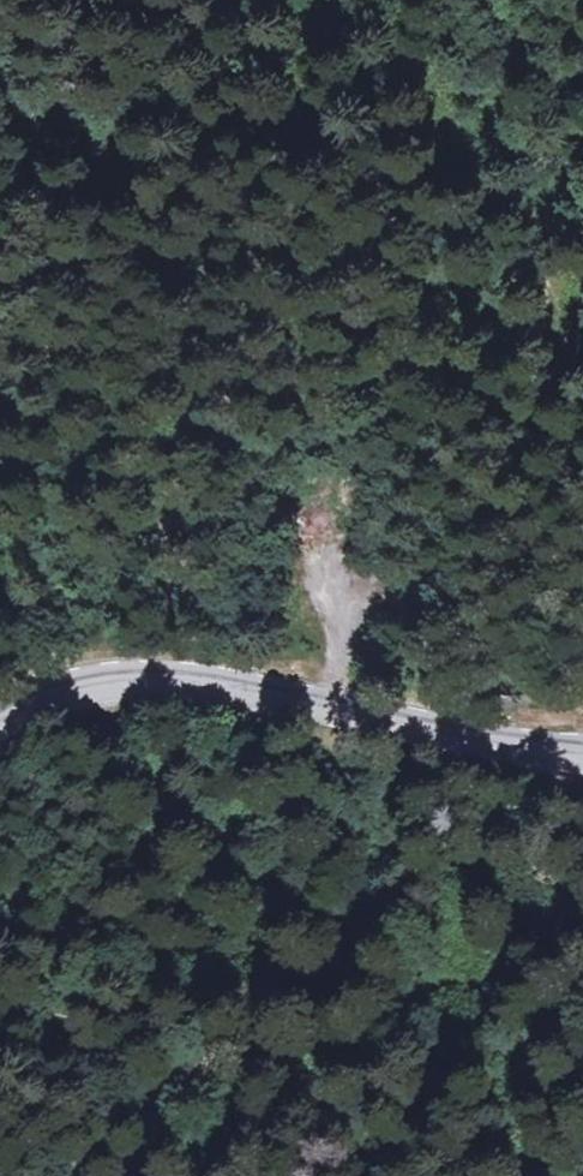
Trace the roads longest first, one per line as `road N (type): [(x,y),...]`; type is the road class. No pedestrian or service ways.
road 1 (secondary): [(582,758),(438,735),(173,676),(80,683),(0,720)]

